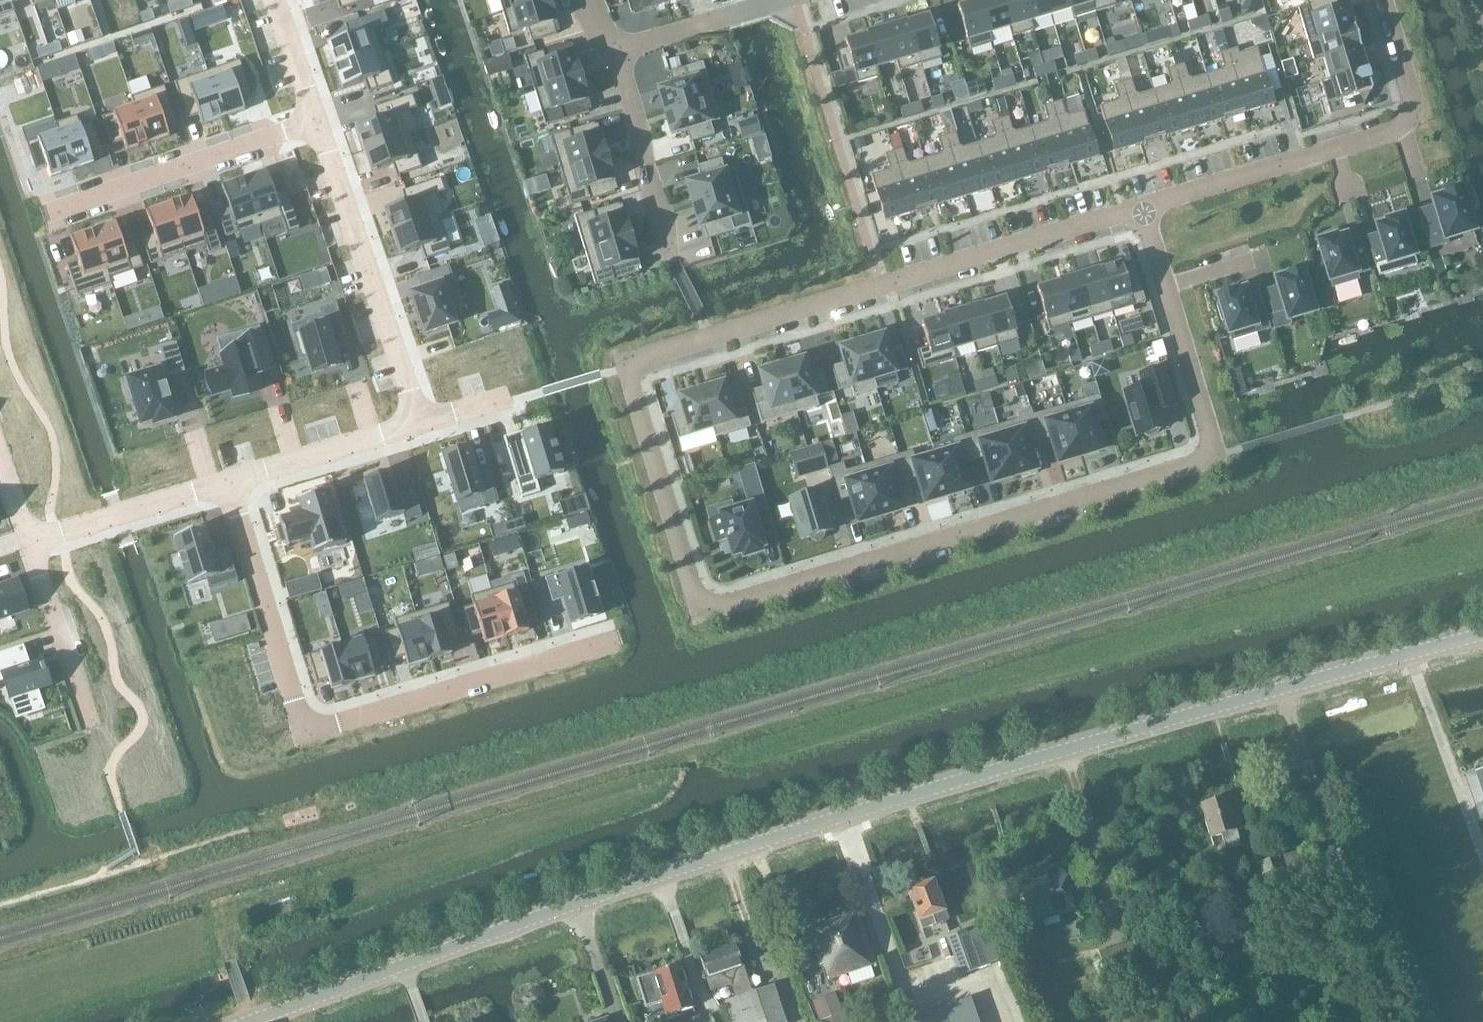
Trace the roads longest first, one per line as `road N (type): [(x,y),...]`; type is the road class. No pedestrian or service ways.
road 1 (residential): [(1142,205),(627,366),(695,593),(722,605),(1206,457),(1212,437),(1167,286)]
road 2 (tertiary): [(249,1021),(804,829),(1482,635)]
road 3 (residential): [(228,480),(298,720),(308,729),(613,641)]
road 4 (residential): [(1384,0),(1412,92),(1406,120),(1142,205)]
road 5 (residential): [(317,122),(421,422)]
road 6 (residential): [(317,122),(52,211)]
road 7 (residential): [(616,49),(673,263)]
road 8 (residential): [(228,480),(30,542)]
road 9 (residential): [(421,422),(228,480)]
road 10 (residential): [(92,724),(30,542)]
road 11 (residential): [(616,49),(786,0)]
road 12 (residential): [(275,0),(317,122)]

